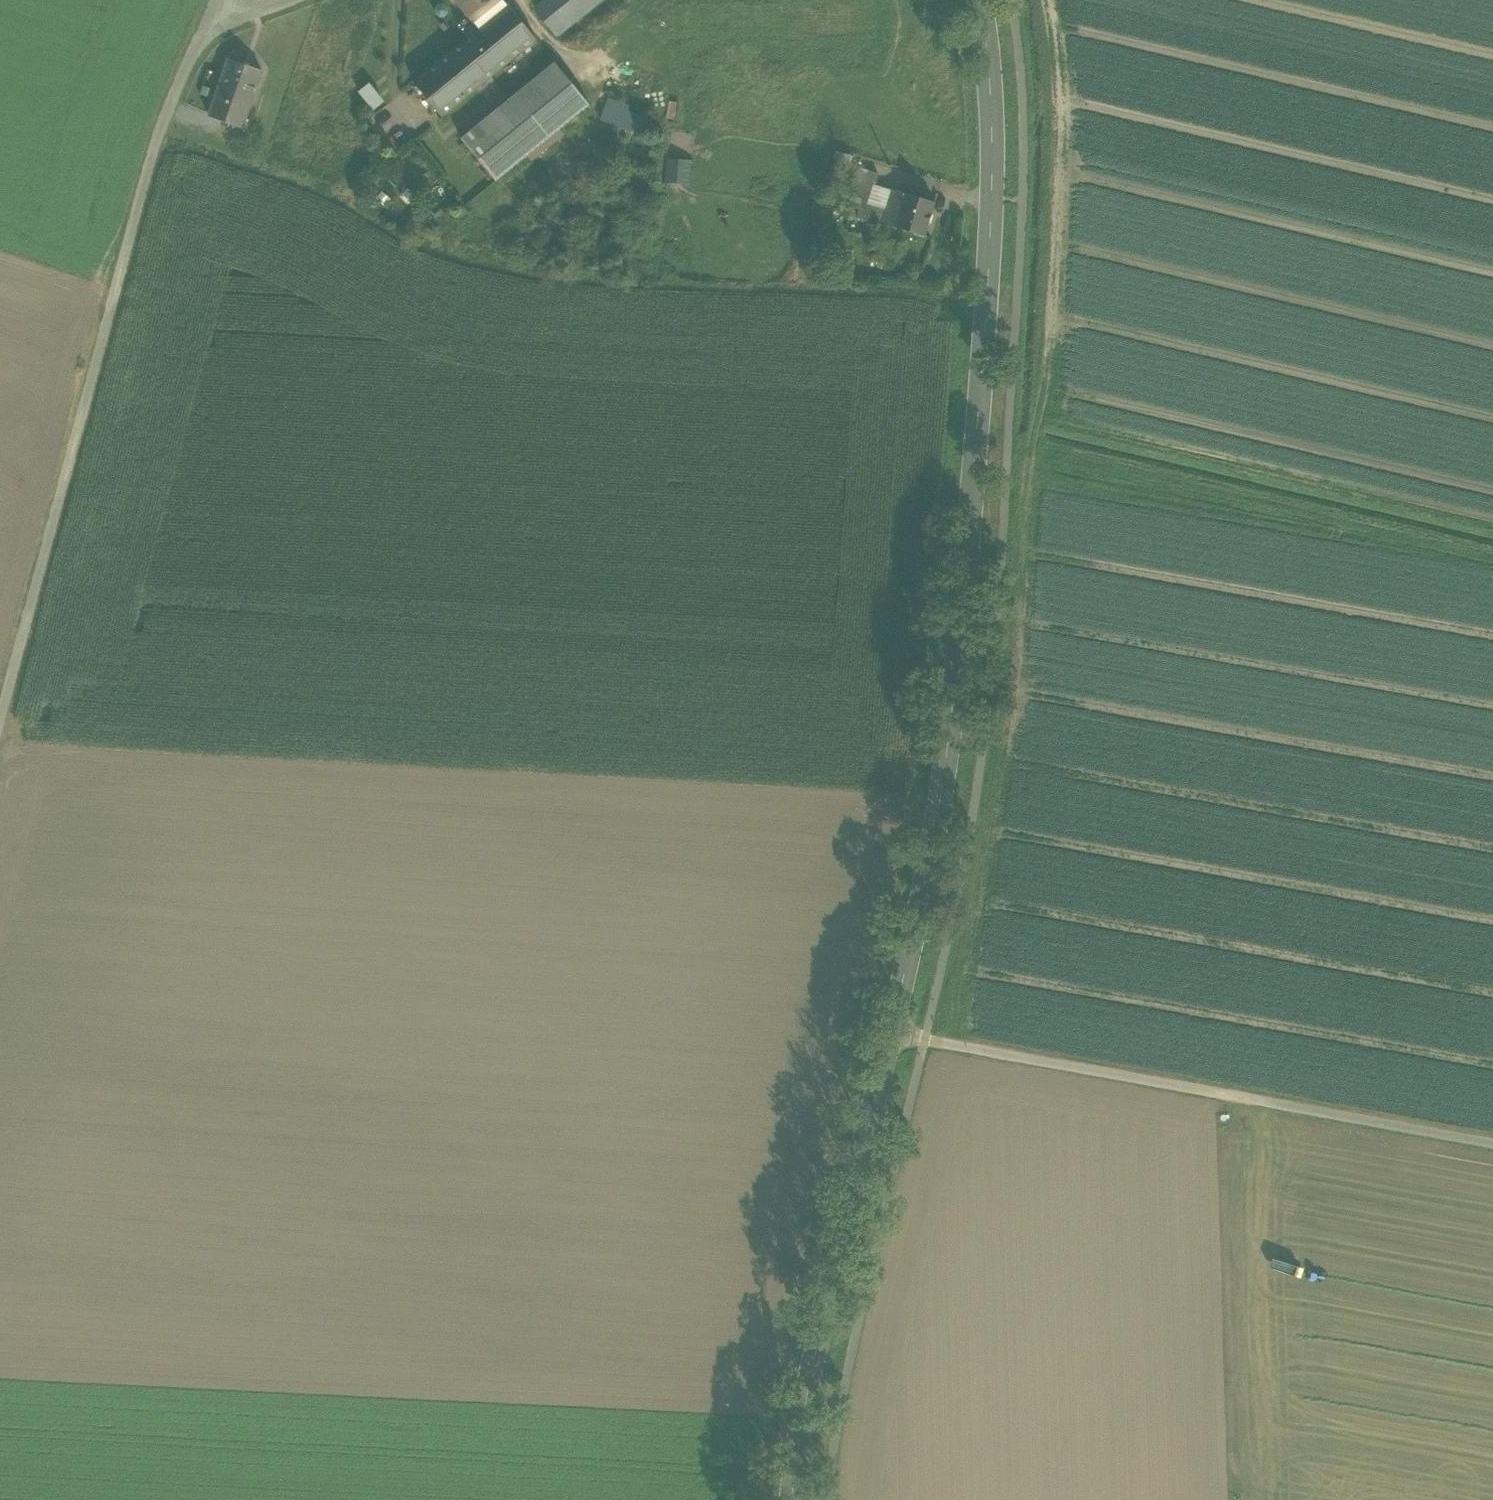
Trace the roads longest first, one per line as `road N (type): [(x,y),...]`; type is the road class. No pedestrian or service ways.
road 1 (secondary): [(979,0),(991,61),(994,186),(967,584),(937,818),(892,1031)]
road 2 (track): [(0,722),(156,141),(216,0)]
road 3 (unclassified): [(1492,1142),(892,1031)]
road 4 (secondary): [(892,1031),(808,1385),(793,1499)]

